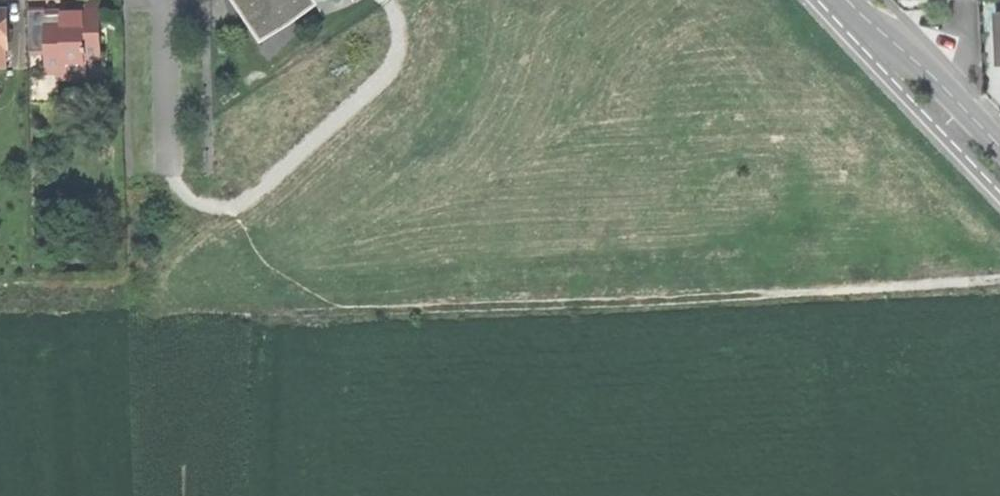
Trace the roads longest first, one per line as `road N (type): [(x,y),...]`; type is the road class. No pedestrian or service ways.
road 1 (track): [(261,316),(999,278)]
road 2 (residential): [(863,0),(999,144)]
road 3 (residential): [(173,174),(165,0)]

